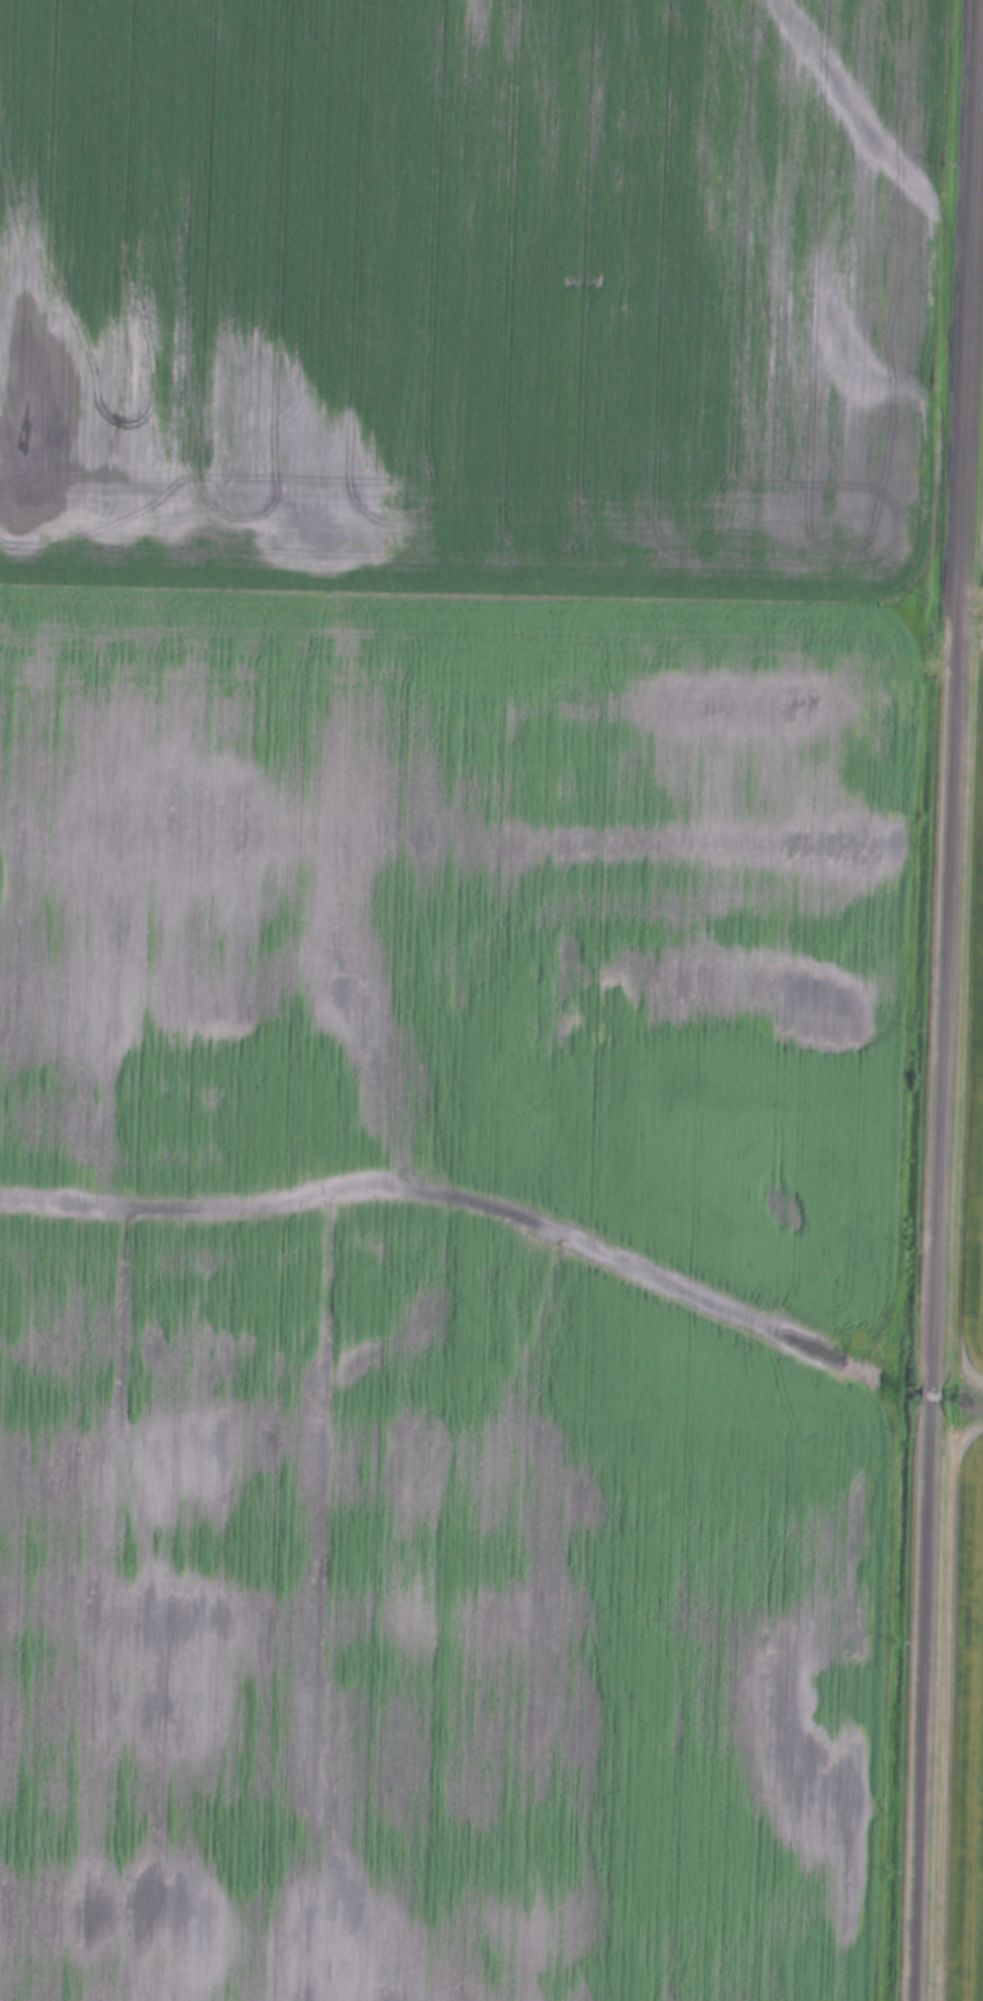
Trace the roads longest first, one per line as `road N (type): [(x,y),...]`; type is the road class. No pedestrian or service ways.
road 1 (track): [(915,2000),(982,9)]

